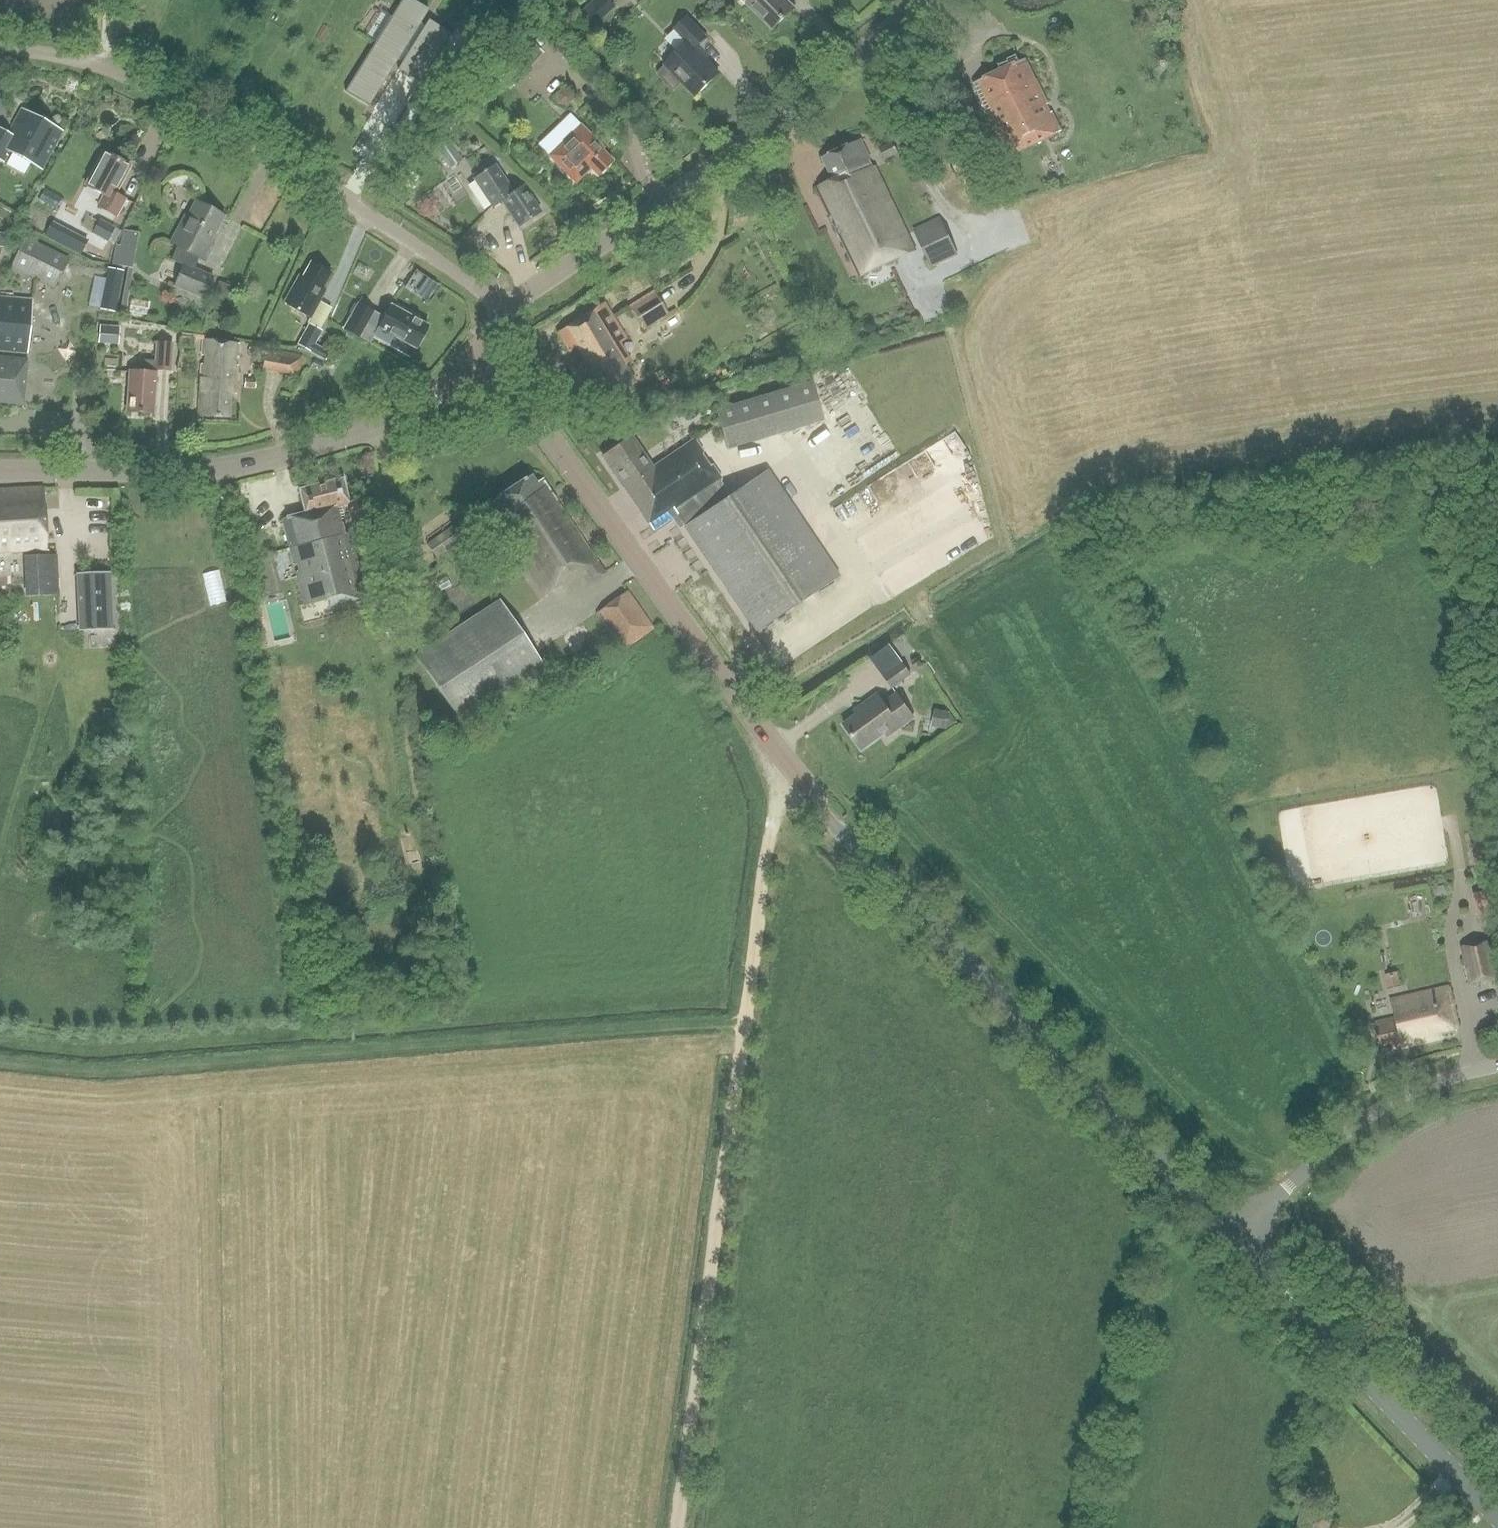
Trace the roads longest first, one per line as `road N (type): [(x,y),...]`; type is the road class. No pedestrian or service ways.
road 1 (tertiary): [(1233,1241),(836,825),(536,418),(467,363)]
road 2 (track): [(681,1527),(782,759)]
road 3 (residential): [(507,308),(346,199),(126,75),(74,56),(0,49)]
road 4 (tertiary): [(507,308),(728,155),(921,0)]
road 5 (tertiary): [(0,471),(233,467),(411,411),(467,363)]
road 6 (tertiary): [(1497,1520),(1233,1241)]
road 7 (unclassified): [(1233,1241),(1341,1135),(1423,1083),(1497,1068)]

